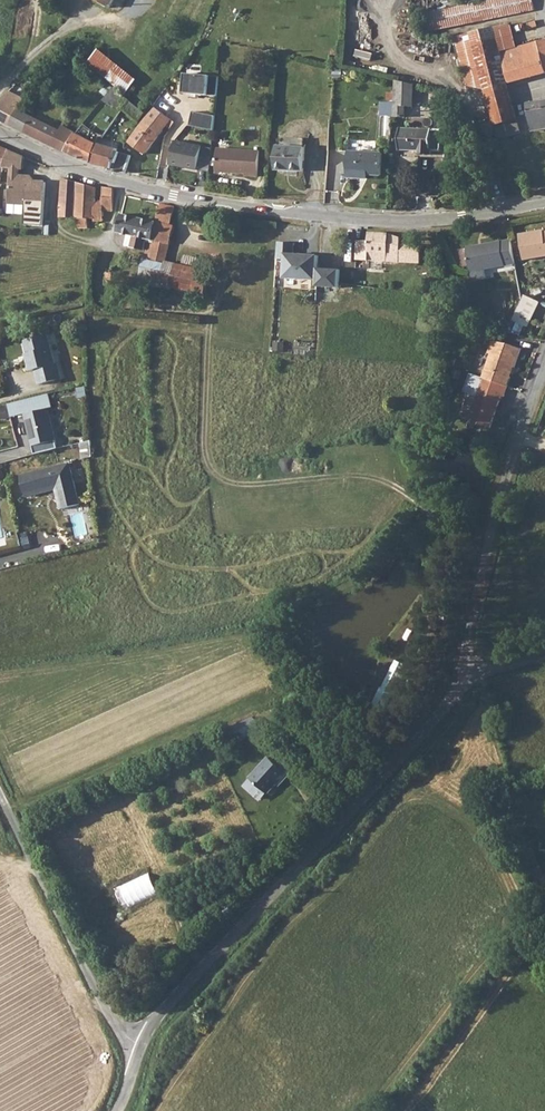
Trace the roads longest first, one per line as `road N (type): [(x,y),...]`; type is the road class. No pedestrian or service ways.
road 1 (residential): [(0,134),(98,176),(165,194),(374,221),(435,222),(544,204)]
road 2 (unclassified): [(140,1049),(159,1013),(430,727),(462,675)]
road 3 (unclassified): [(462,675),(544,364)]
road 4 (unclassified): [(0,791),(121,1035),(140,1049)]

